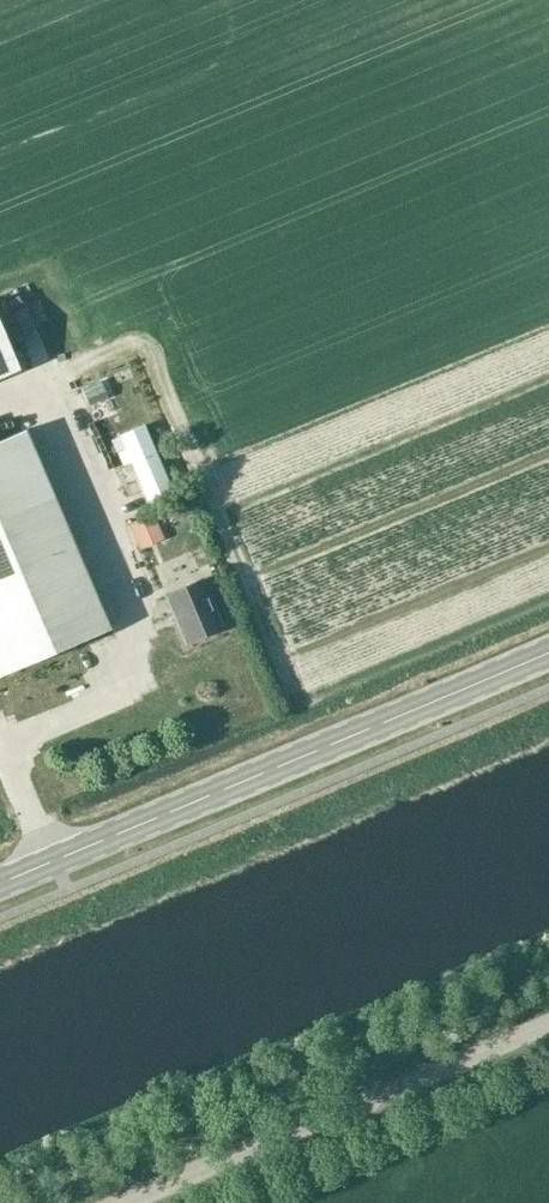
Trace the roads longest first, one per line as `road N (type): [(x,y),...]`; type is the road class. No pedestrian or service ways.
road 1 (primary): [(0,886),(548,655)]
road 2 (unclassified): [(119,1202),(548,1024)]

